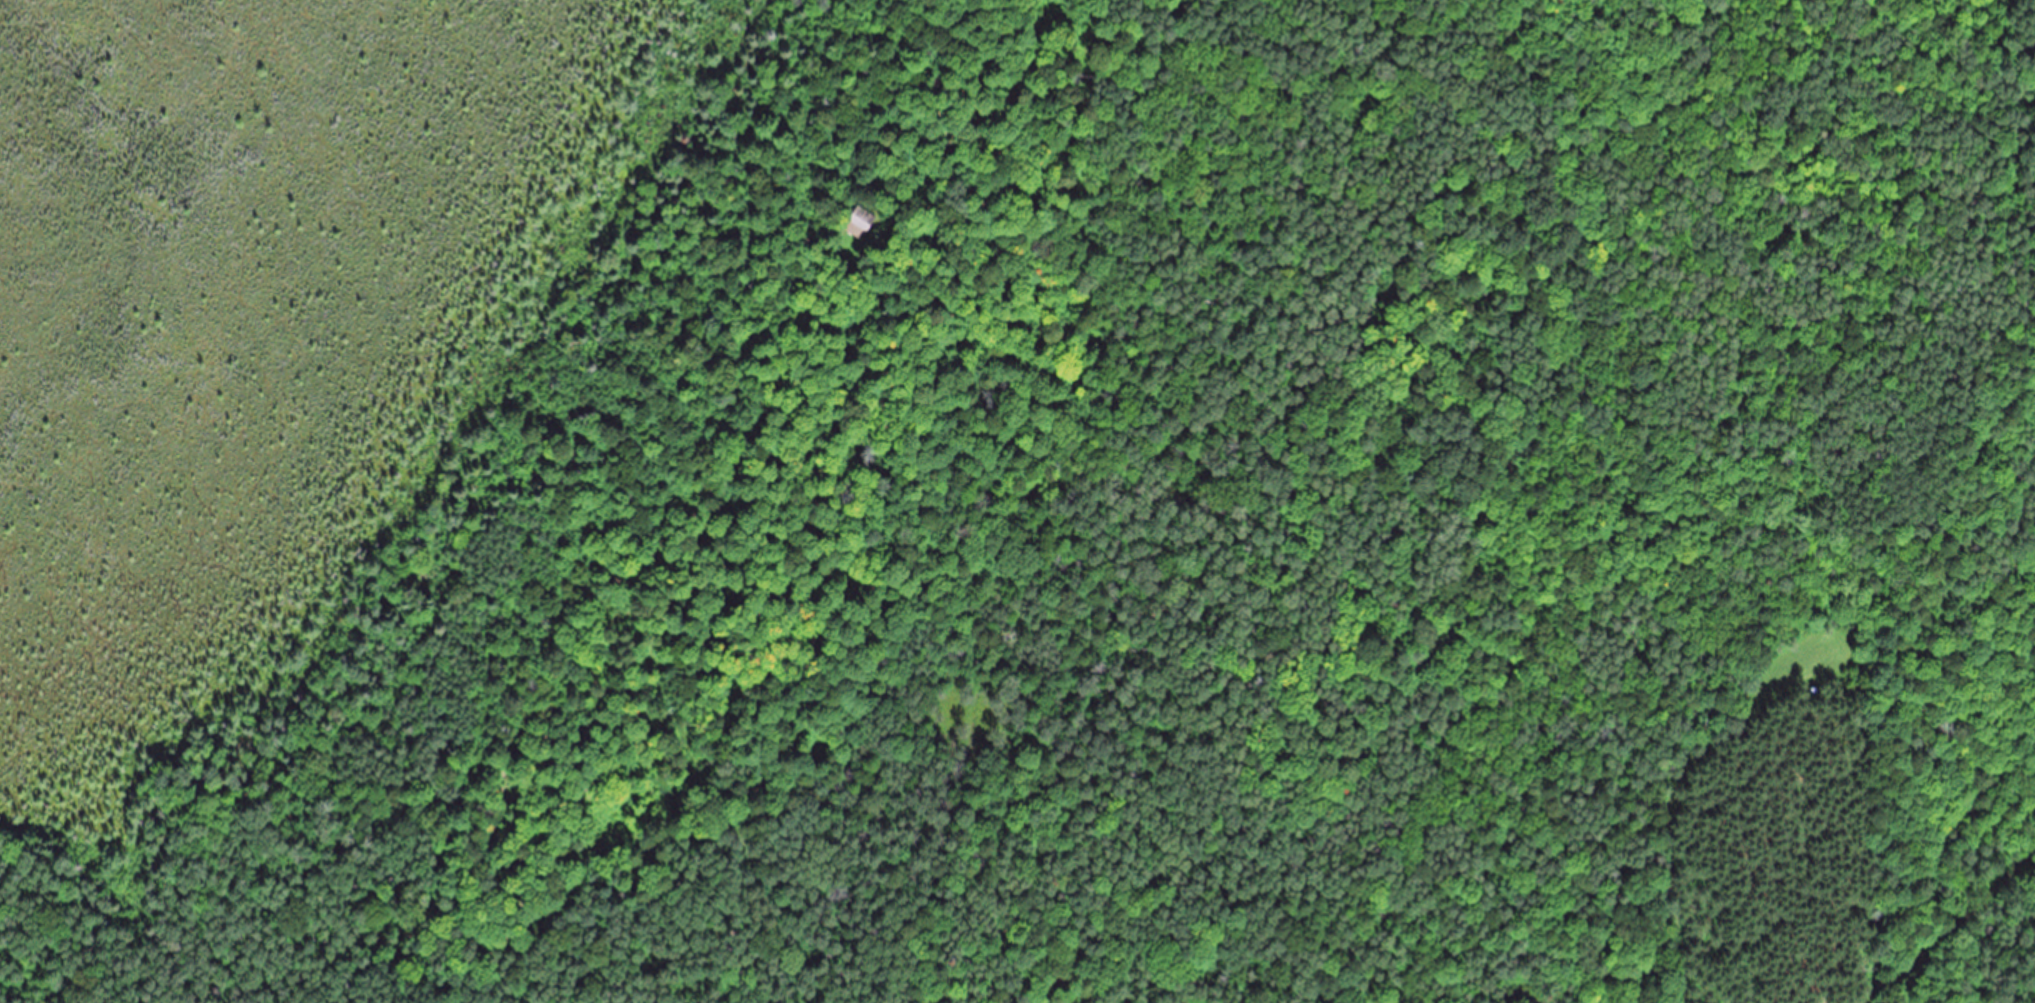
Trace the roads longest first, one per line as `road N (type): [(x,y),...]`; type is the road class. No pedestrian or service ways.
road 1 (track): [(2034,854),(1875,1002)]

